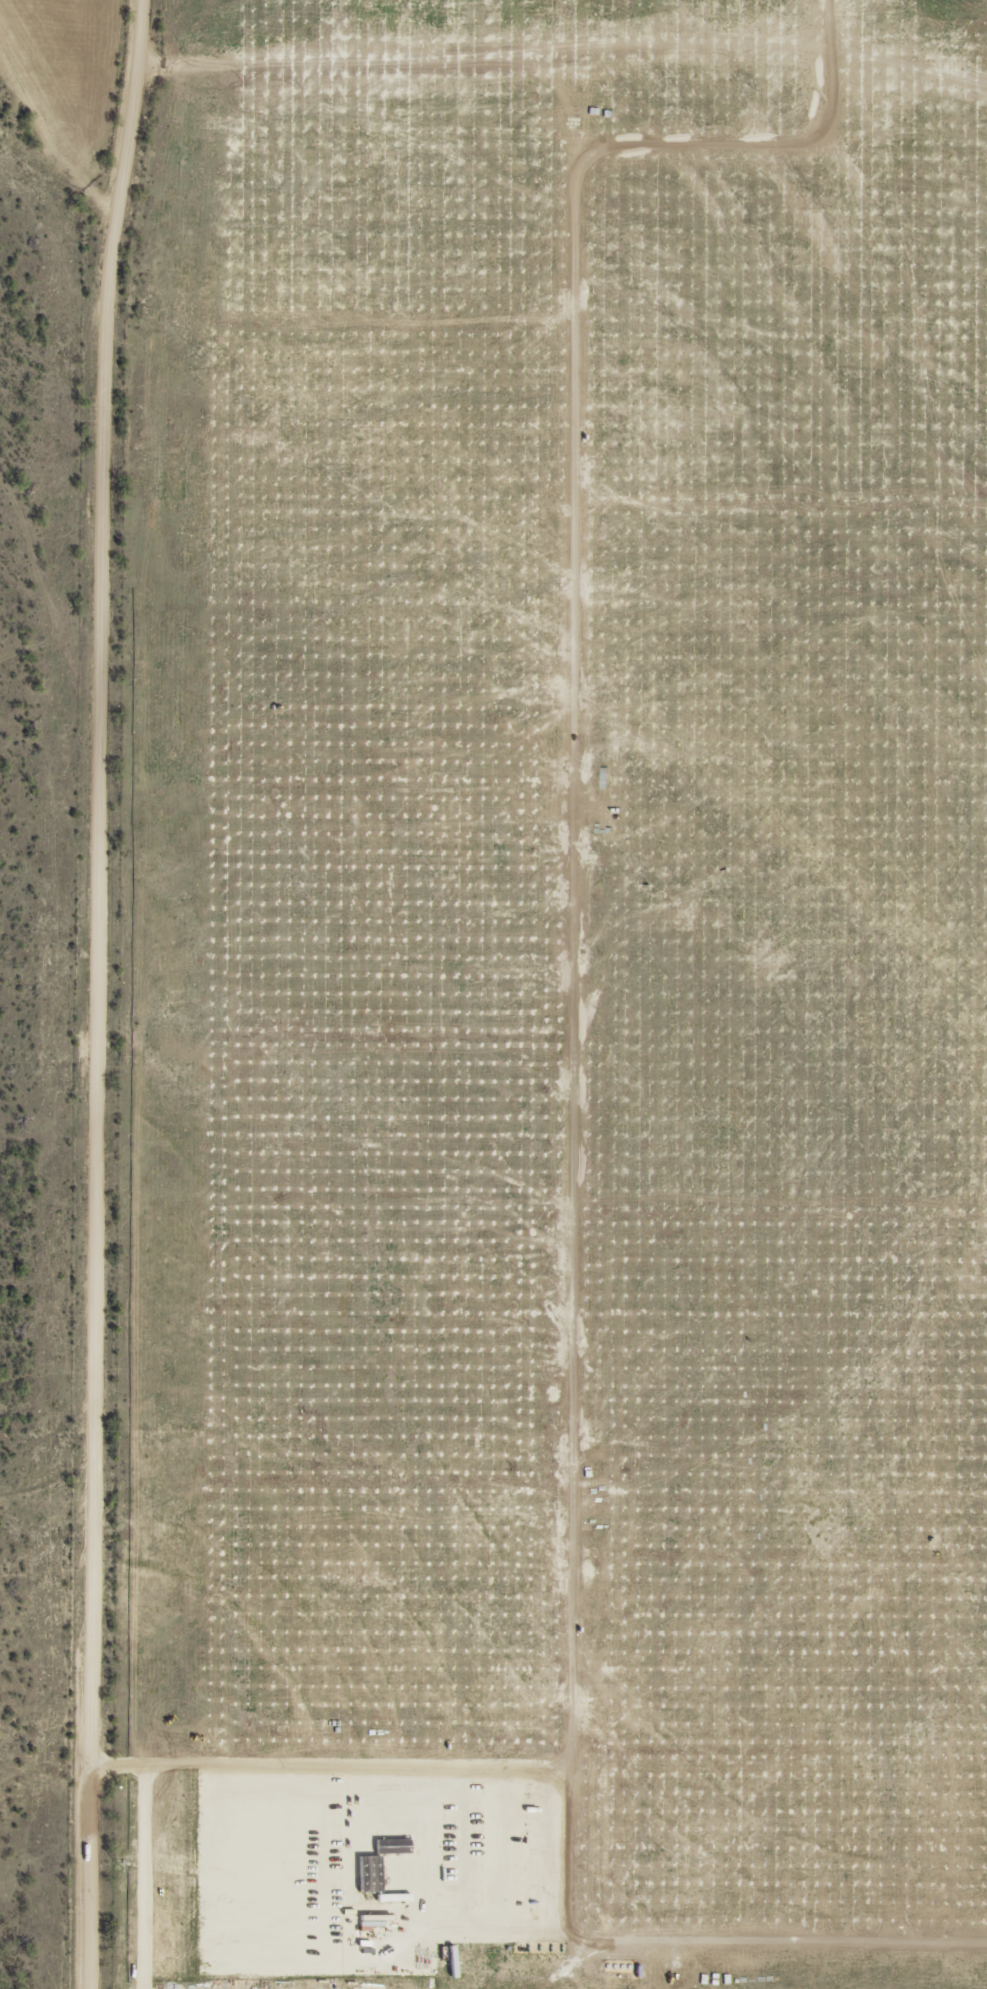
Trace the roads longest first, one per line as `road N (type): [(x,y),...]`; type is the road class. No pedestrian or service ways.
road 1 (residential): [(88,1988),(104,280),(143,66),(143,0)]
road 2 (residential): [(986,89),(783,40),(143,66)]

